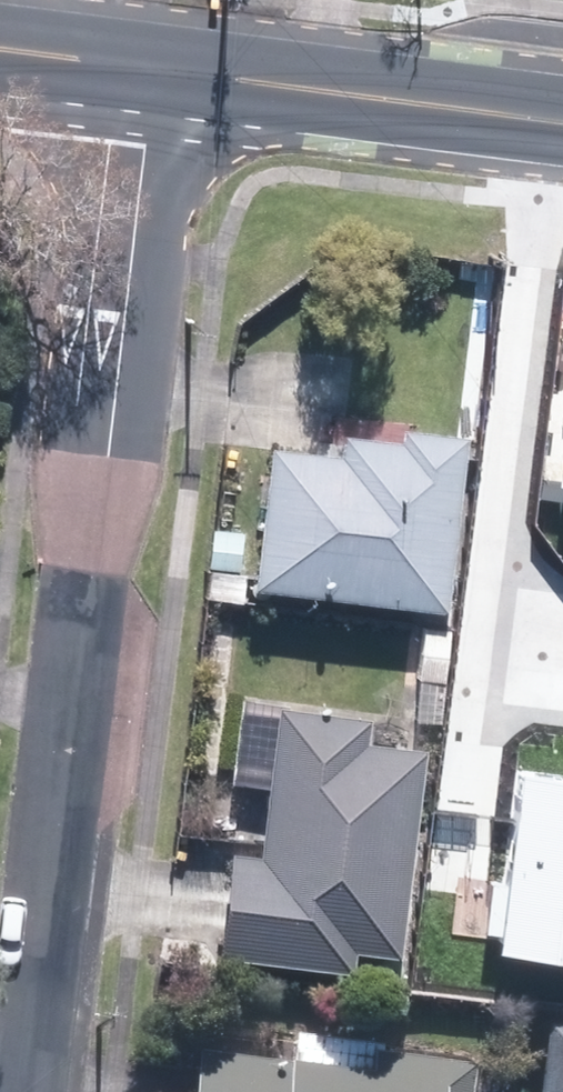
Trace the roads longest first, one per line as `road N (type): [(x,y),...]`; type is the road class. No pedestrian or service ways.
road 1 (residential): [(25,1091),(155,62)]
road 2 (secondary): [(155,62),(562,108)]
road 3 (secondary): [(0,43),(155,62)]

